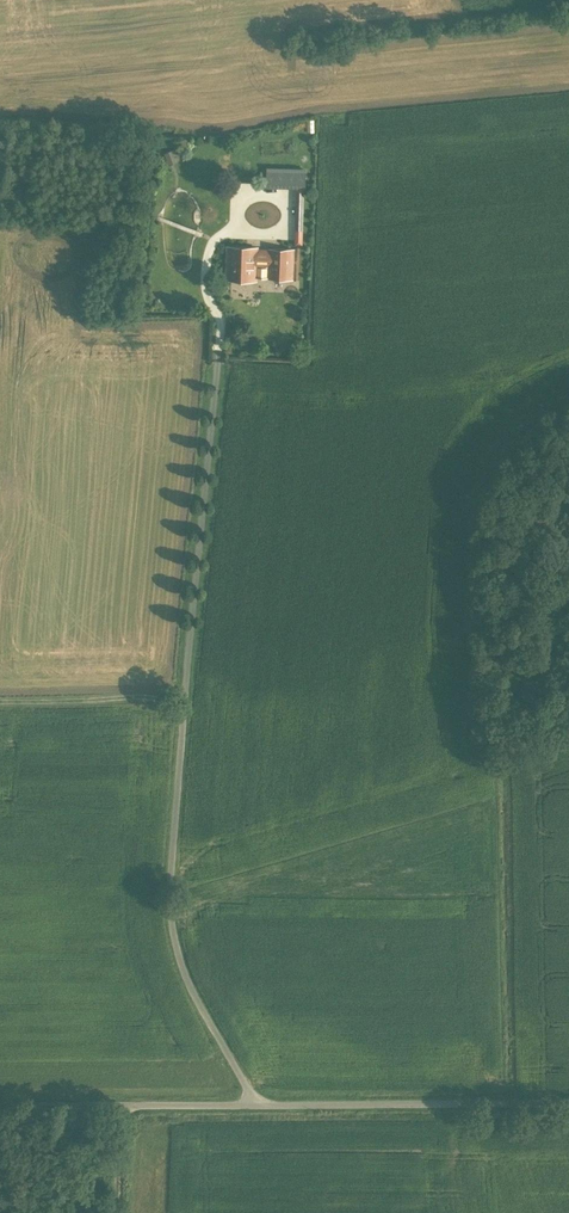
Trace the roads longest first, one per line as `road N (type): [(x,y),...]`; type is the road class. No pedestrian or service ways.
road 1 (unclassified): [(568,1100),(0,1103)]

